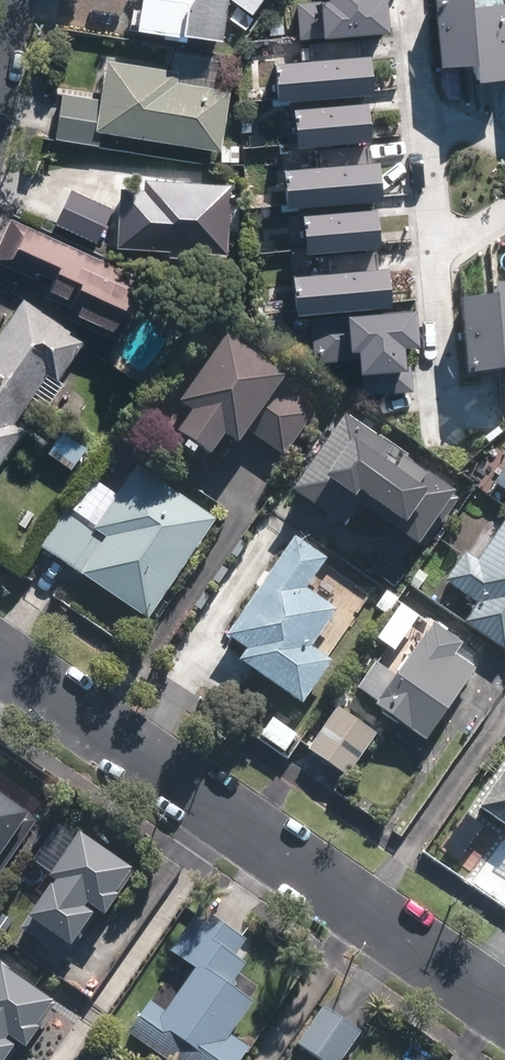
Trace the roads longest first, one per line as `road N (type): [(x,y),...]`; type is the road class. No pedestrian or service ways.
road 1 (residential): [(504,1003),(0,654)]
road 2 (residential): [(447,430),(438,244)]
road 3 (residential): [(438,244),(425,113)]

